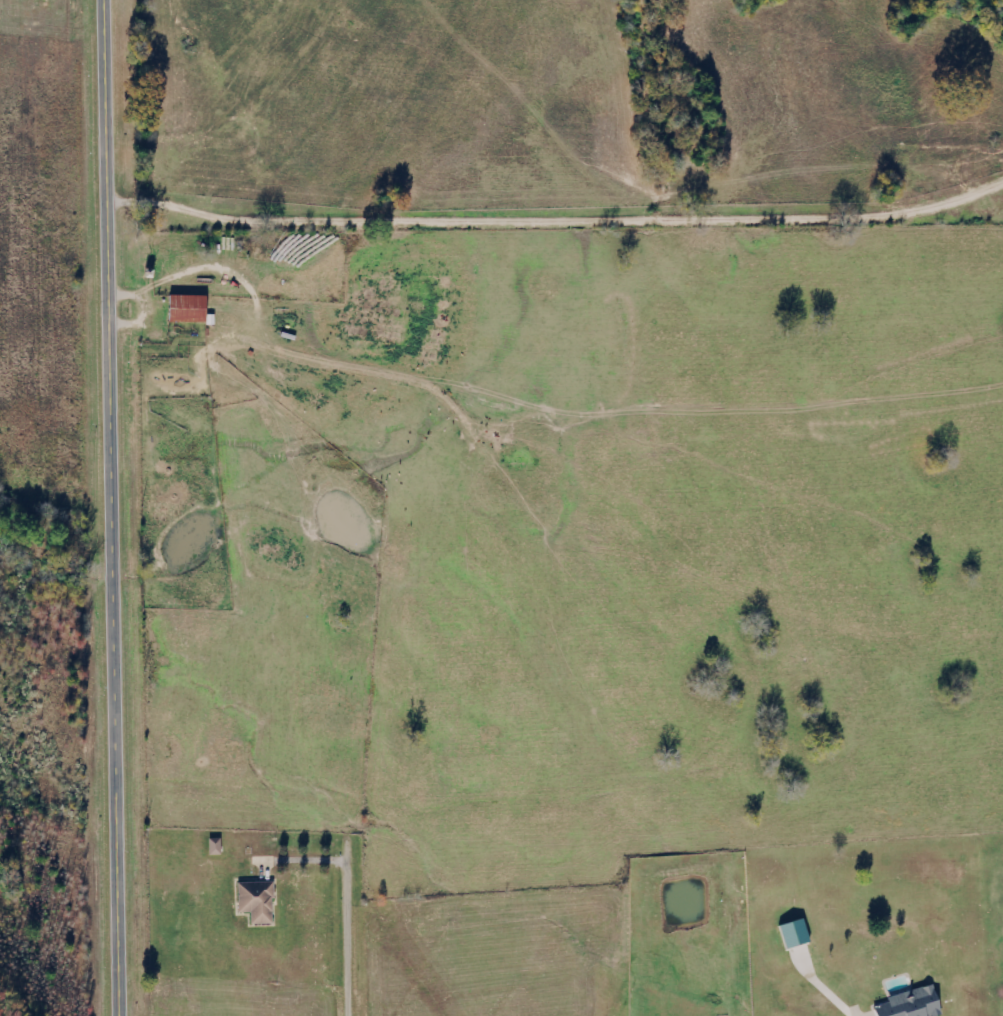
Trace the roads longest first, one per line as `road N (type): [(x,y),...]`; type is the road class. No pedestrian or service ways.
road 1 (tertiary): [(120,1015),(107,0)]

